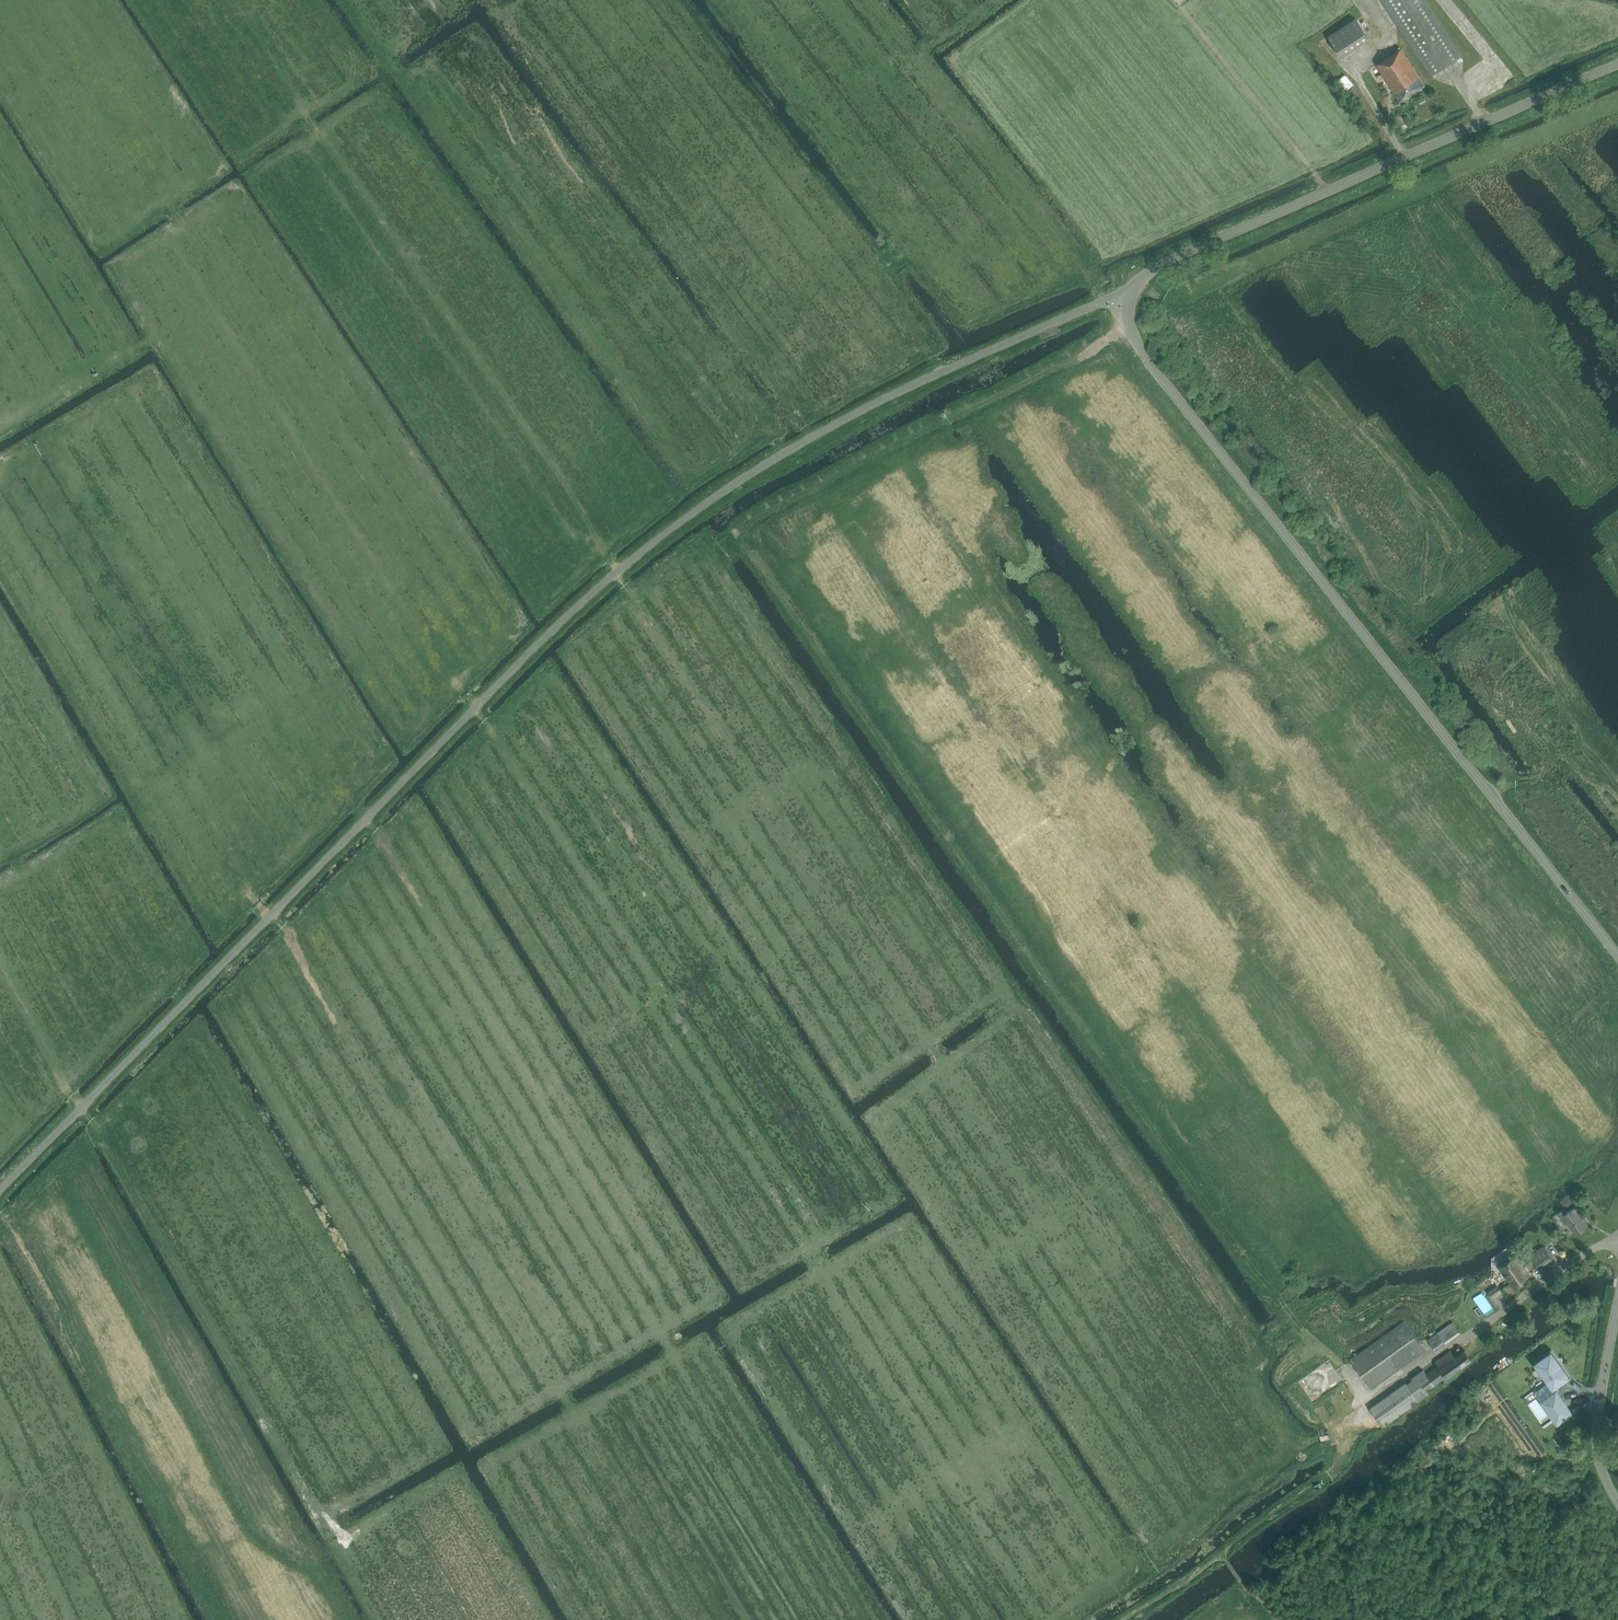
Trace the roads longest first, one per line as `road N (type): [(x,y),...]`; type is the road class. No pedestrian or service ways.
road 1 (unclassified): [(0,1190),(578,604),(662,535),(850,415),(1127,297)]
road 2 (unclassified): [(1617,956),(1143,353),(1131,333),(1127,297)]
road 3 (unclassified): [(1127,297),(1159,264),(1617,63)]
road 4 (unclassified): [(1617,1501),(1602,1464),(1599,1424),(1617,1298)]

